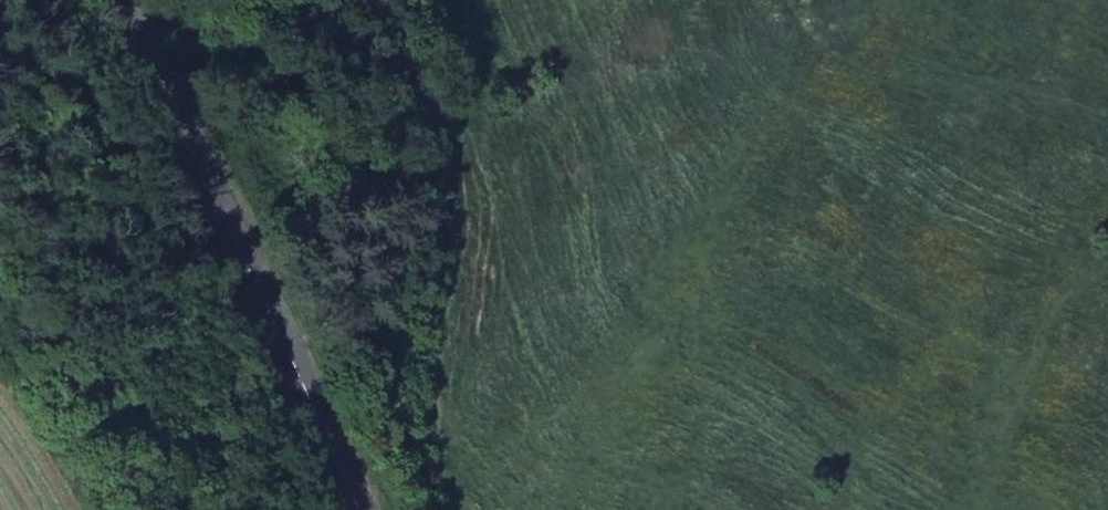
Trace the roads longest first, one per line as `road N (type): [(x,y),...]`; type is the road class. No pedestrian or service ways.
road 1 (secondary): [(371,509),(118,0)]

